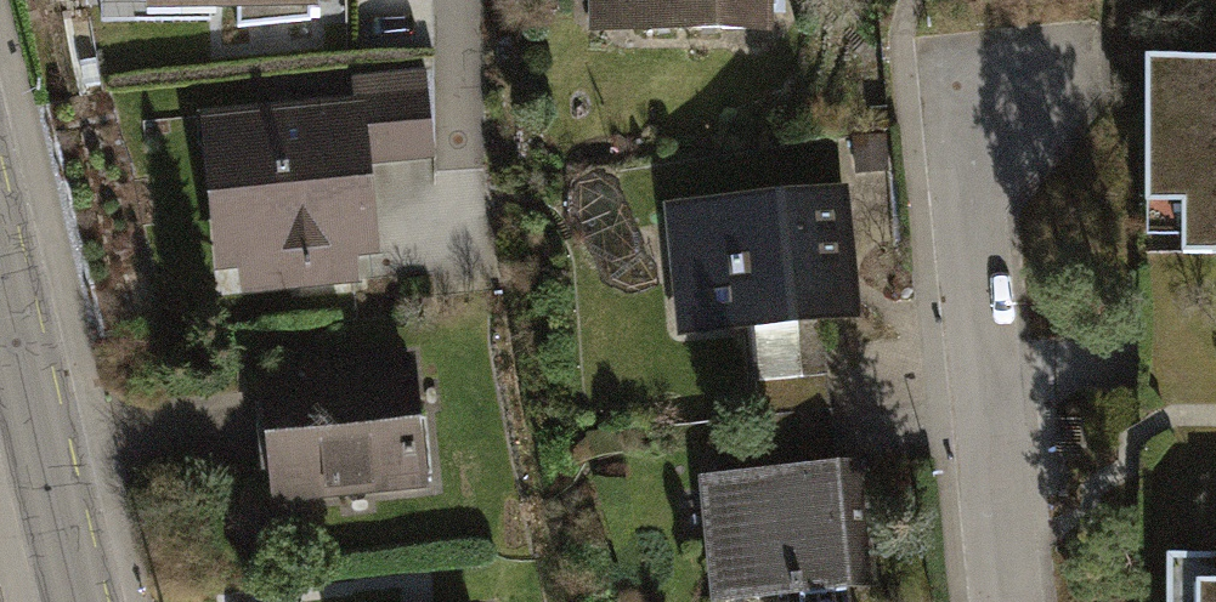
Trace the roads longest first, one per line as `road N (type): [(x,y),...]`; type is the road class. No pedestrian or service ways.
road 1 (residential): [(973,123),(1010,601)]
road 2 (tertiary): [(70,601),(0,312)]
road 3 (residential): [(455,0),(458,168)]

